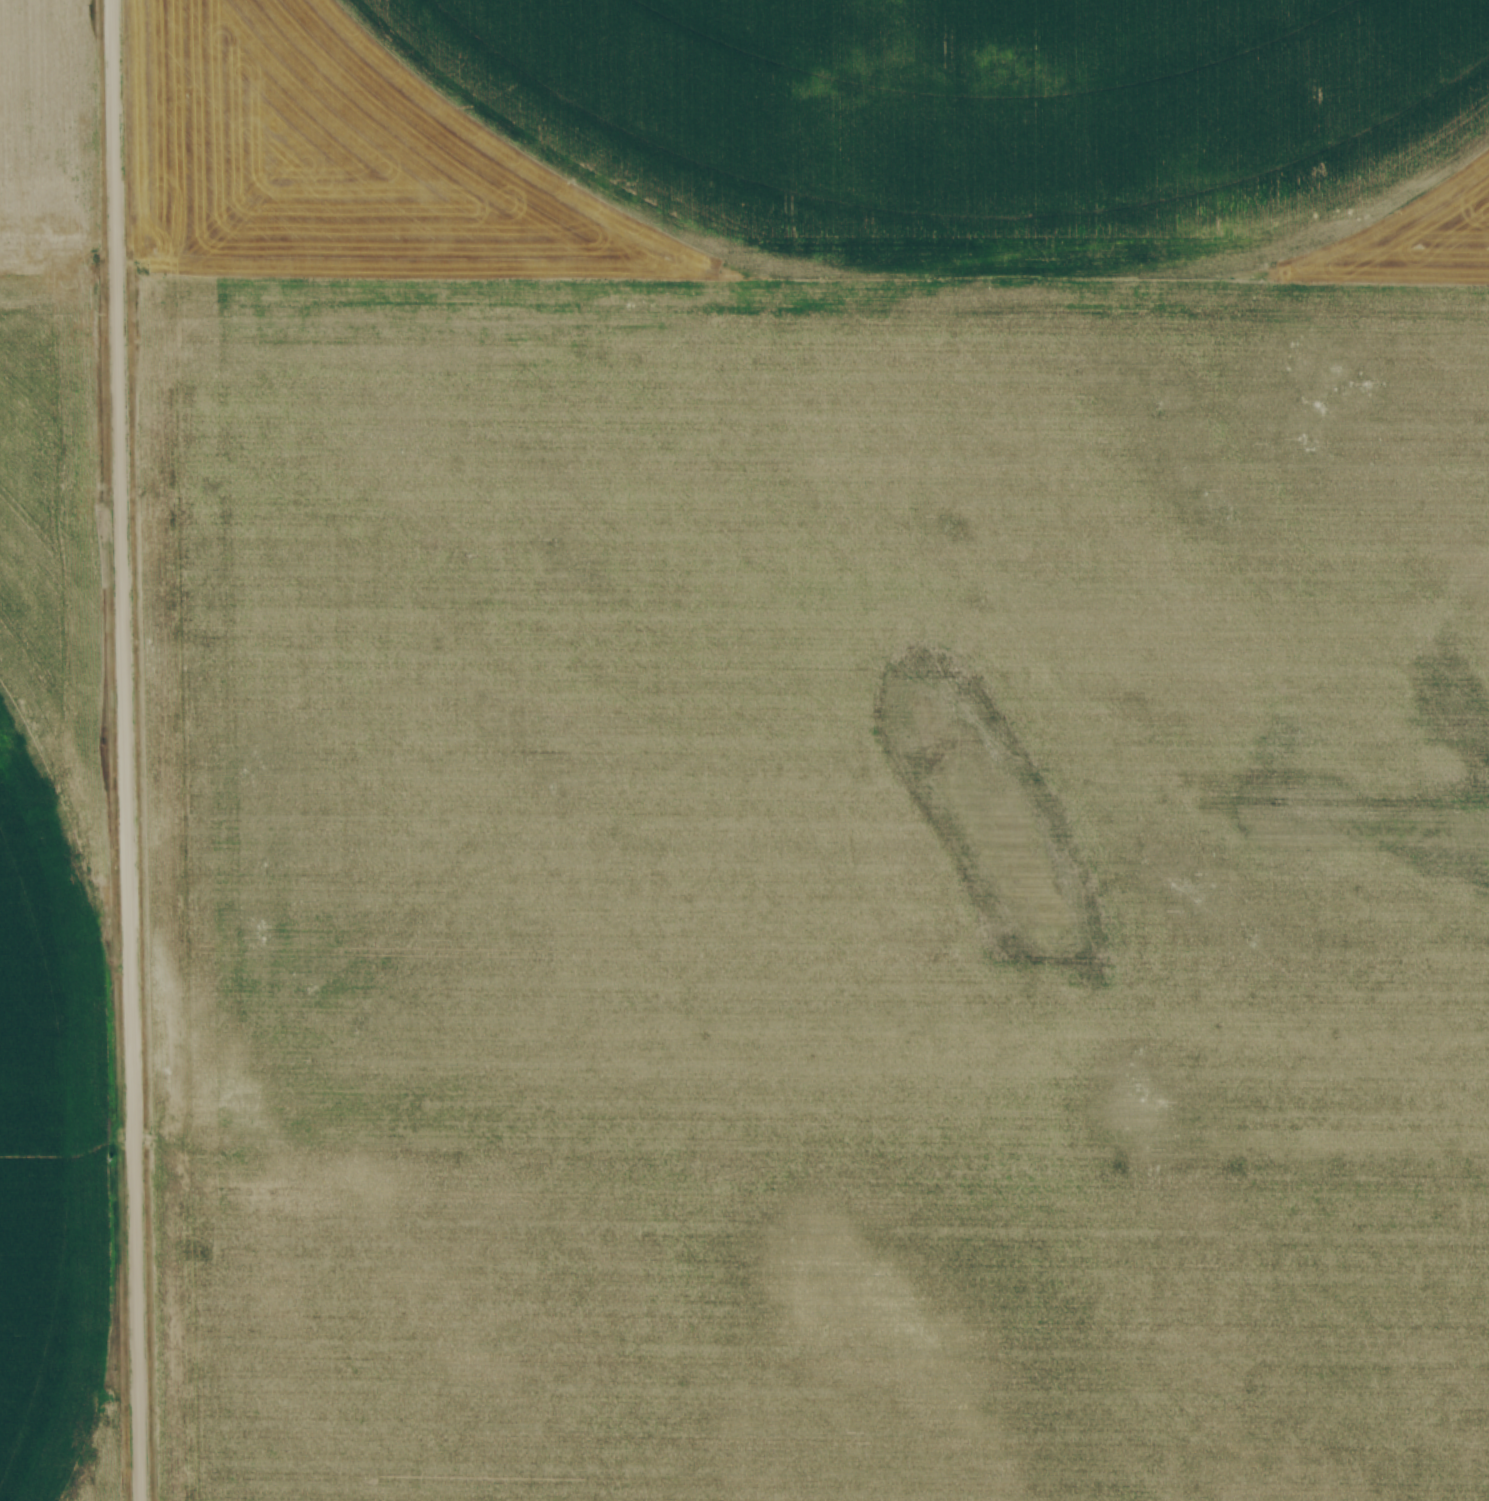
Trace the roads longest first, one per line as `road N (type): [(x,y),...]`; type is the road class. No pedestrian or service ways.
road 1 (residential): [(113,0),(142,1500)]

